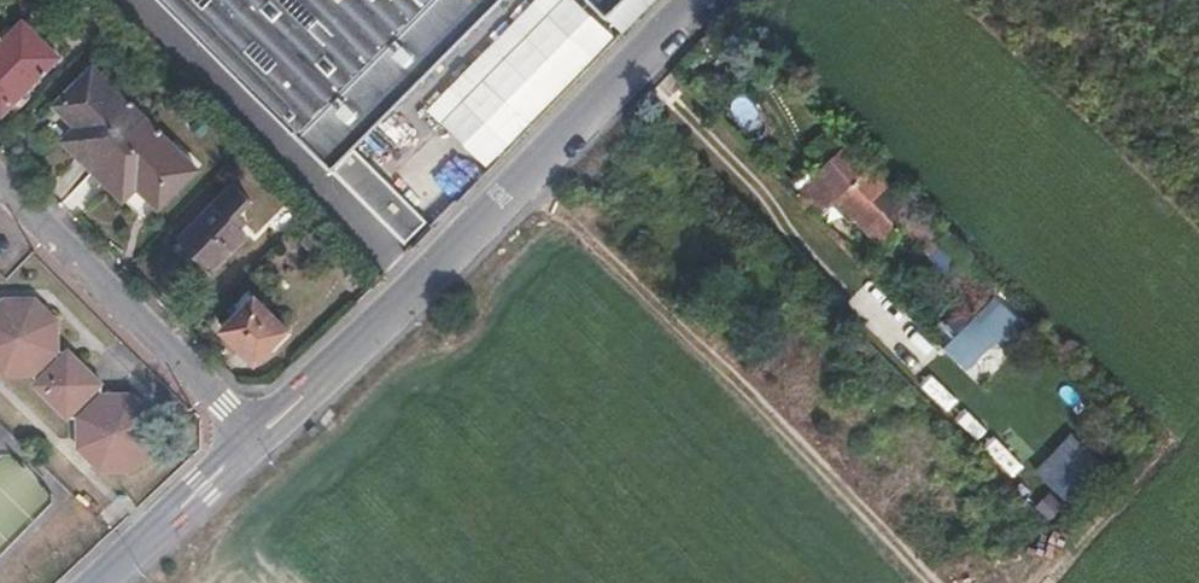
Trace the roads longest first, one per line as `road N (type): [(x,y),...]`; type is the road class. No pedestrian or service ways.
road 1 (unclassified): [(250,438),(525,183),(701,0)]
road 2 (track): [(525,183),(909,582)]
road 3 (residential): [(250,438),(0,185)]
road 4 (unclassified): [(95,582),(250,438)]

